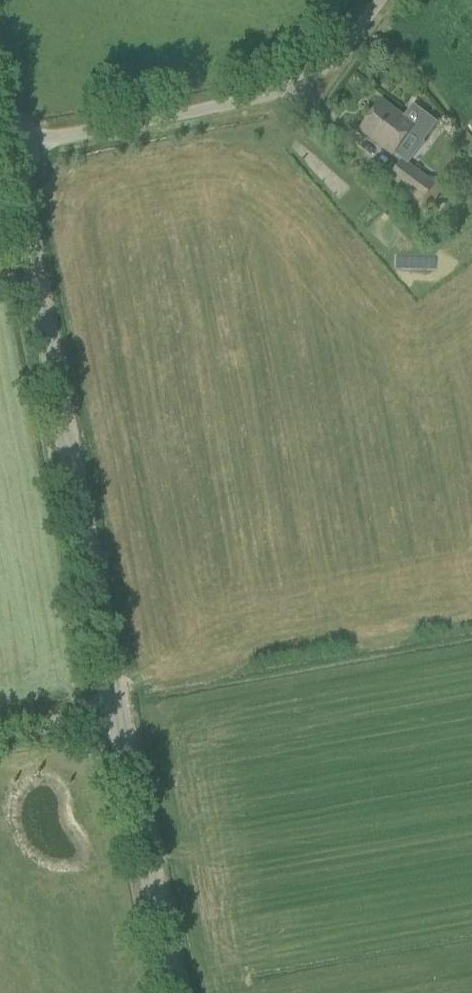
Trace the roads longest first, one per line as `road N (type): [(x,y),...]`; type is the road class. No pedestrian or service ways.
road 1 (unclassified): [(109,716),(6,151)]
road 2 (unclassified): [(6,151),(275,92),(340,59),(383,0)]
road 3 (unclassified): [(168,992),(109,716)]

